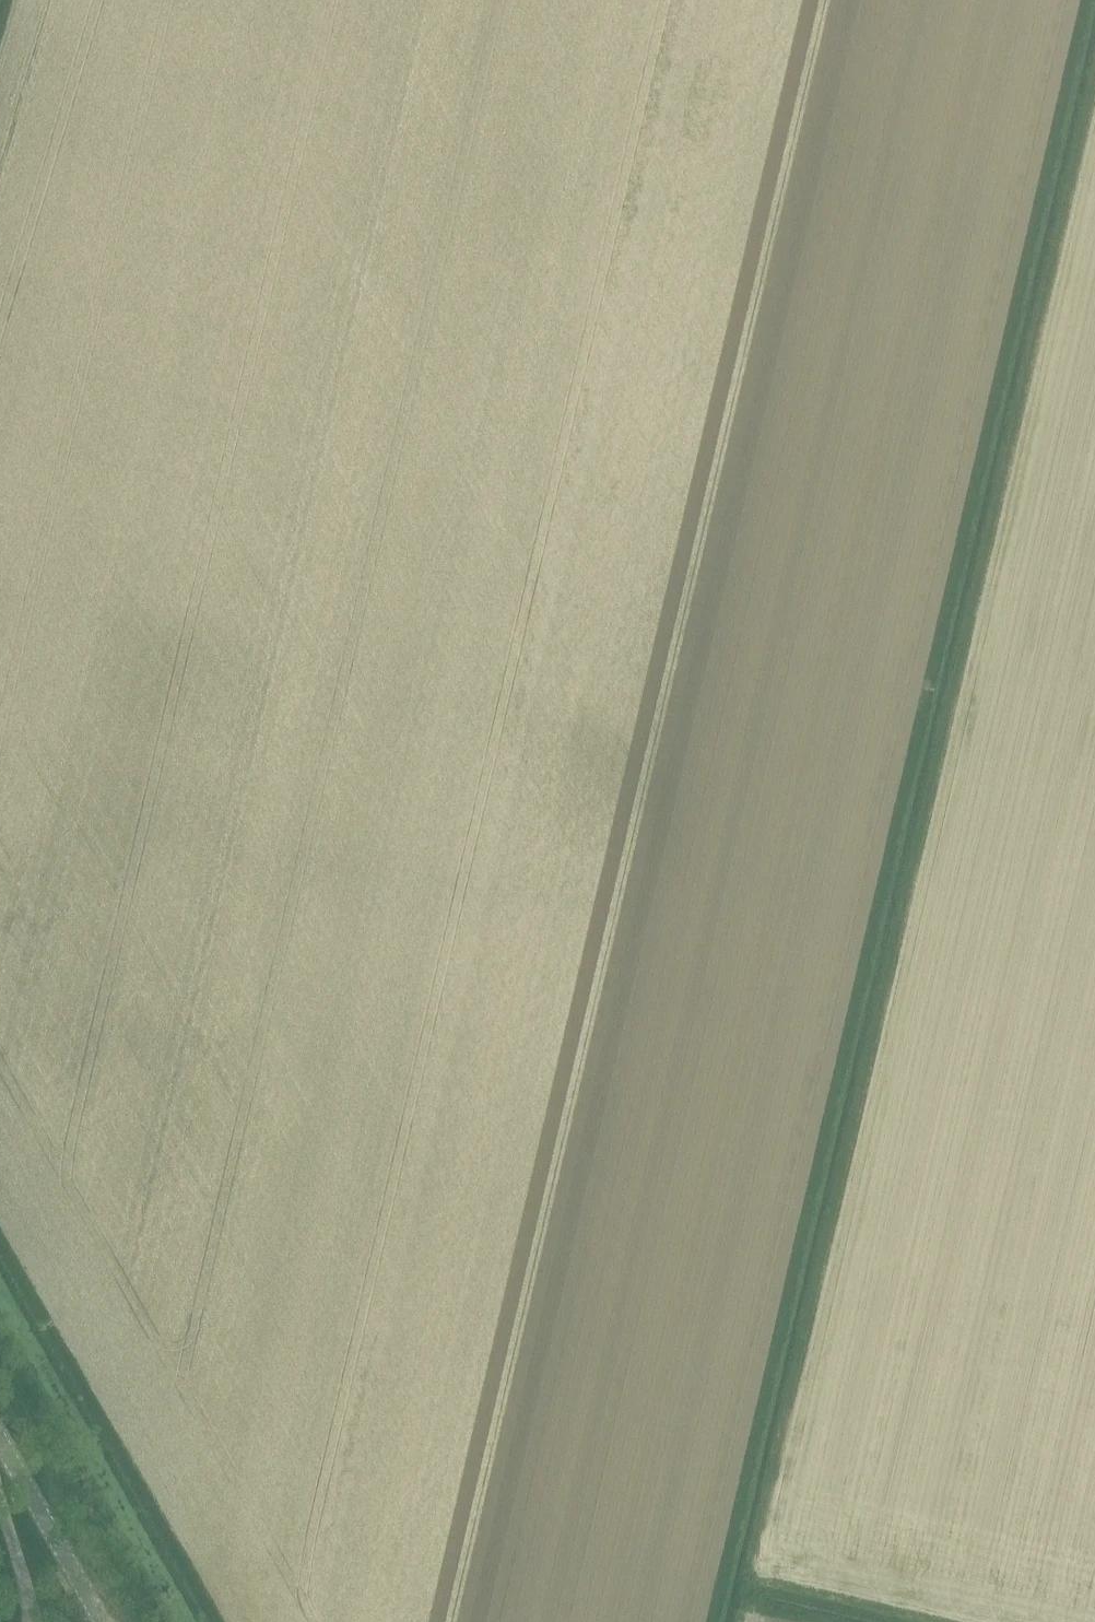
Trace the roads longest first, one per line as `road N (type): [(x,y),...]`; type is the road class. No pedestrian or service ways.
road 1 (track): [(1087,0),(715,1621)]
road 2 (track): [(811,1621),(740,1605),(1094,65)]
road 3 (track): [(207,1621),(0,1252)]
road 4 (unclassified): [(103,1621),(0,1440)]
road 5 (track): [(746,1580),(927,1621)]

